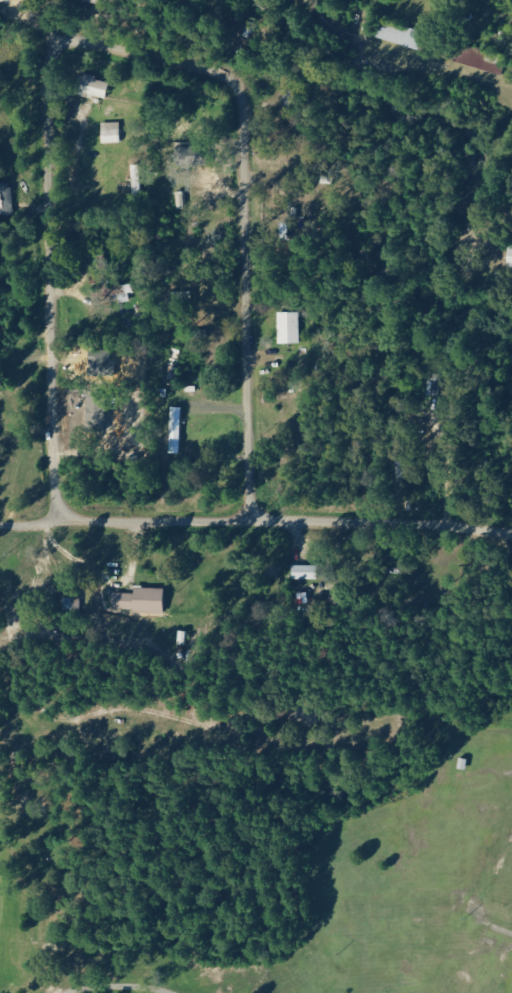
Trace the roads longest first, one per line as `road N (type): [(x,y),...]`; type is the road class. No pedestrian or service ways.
road 1 (residential): [(250,521),(242,100),(233,81),(216,72),(87,39),(64,40),(49,62),(59,520)]
road 2 (residential): [(511,534),(250,521),(0,525)]

